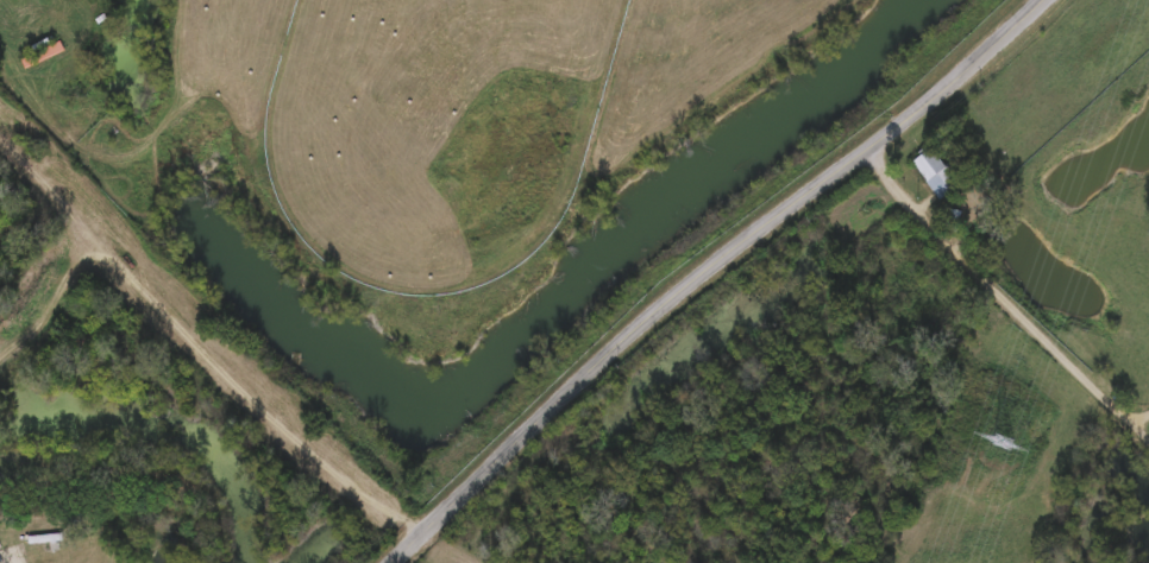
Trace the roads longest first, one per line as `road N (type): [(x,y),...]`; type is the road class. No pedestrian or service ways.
road 1 (residential): [(1042,0),(979,63),(608,353),(393,562)]
road 2 (residential): [(0,139),(194,362),(341,495),(479,562)]
road 3 (residential): [(866,151),(1148,432)]

